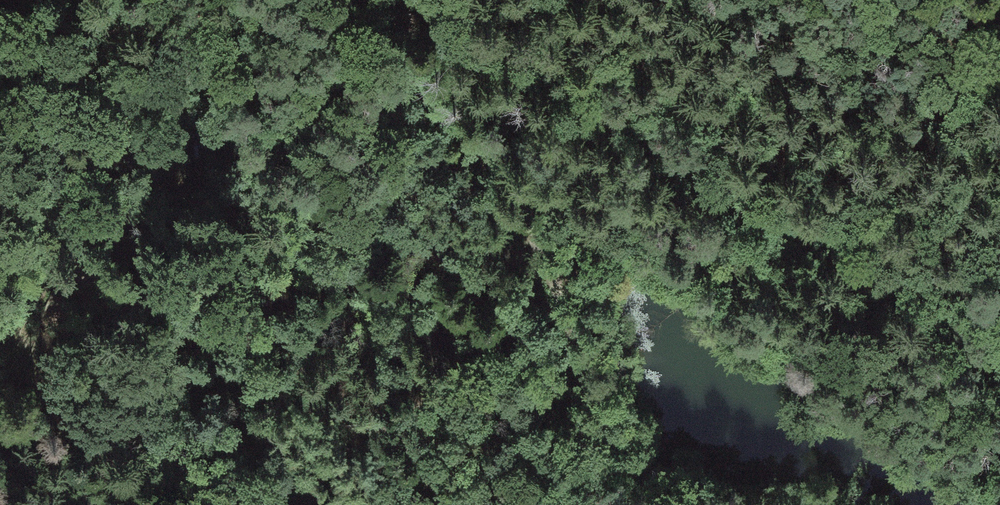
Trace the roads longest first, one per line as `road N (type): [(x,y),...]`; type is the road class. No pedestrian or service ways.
road 1 (unclassified): [(999,348),(859,246),(406,0)]
road 2 (track): [(608,504),(557,296),(408,42),(403,0)]

